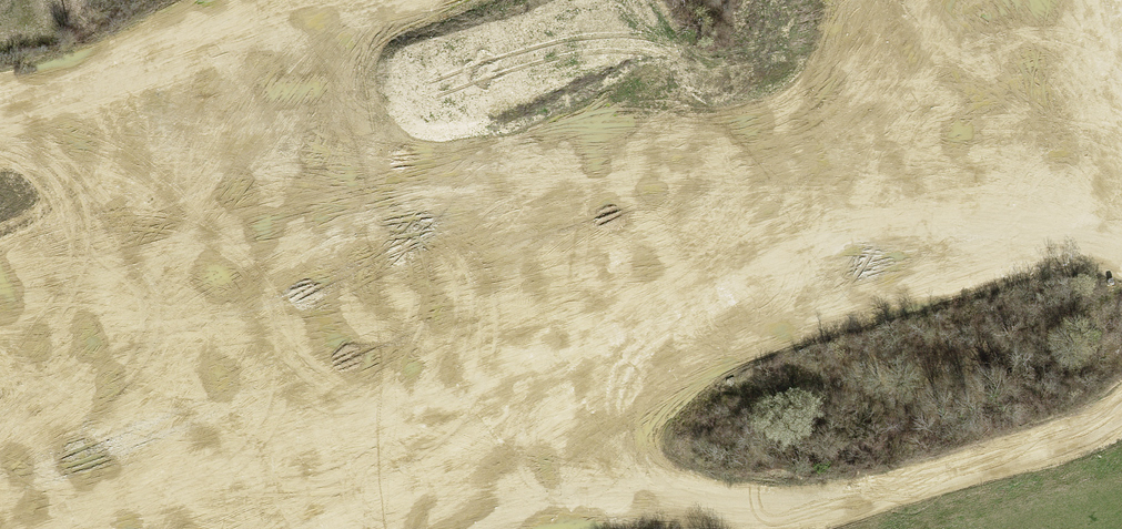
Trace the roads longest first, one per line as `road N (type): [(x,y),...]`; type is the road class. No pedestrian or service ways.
road 1 (track): [(1062,24),(495,207),(0,310)]
road 2 (track): [(1121,229),(701,317),(325,528)]
road 3 (track): [(1121,410),(1033,447),(764,522),(426,472)]
road 4 (track): [(701,317),(31,528)]
road 5 (track): [(0,131),(428,0)]
road 6 (track): [(341,27),(192,186),(0,278)]
road 7 (track): [(212,471),(0,492)]
road 8 (track): [(1052,0),(1121,172)]

